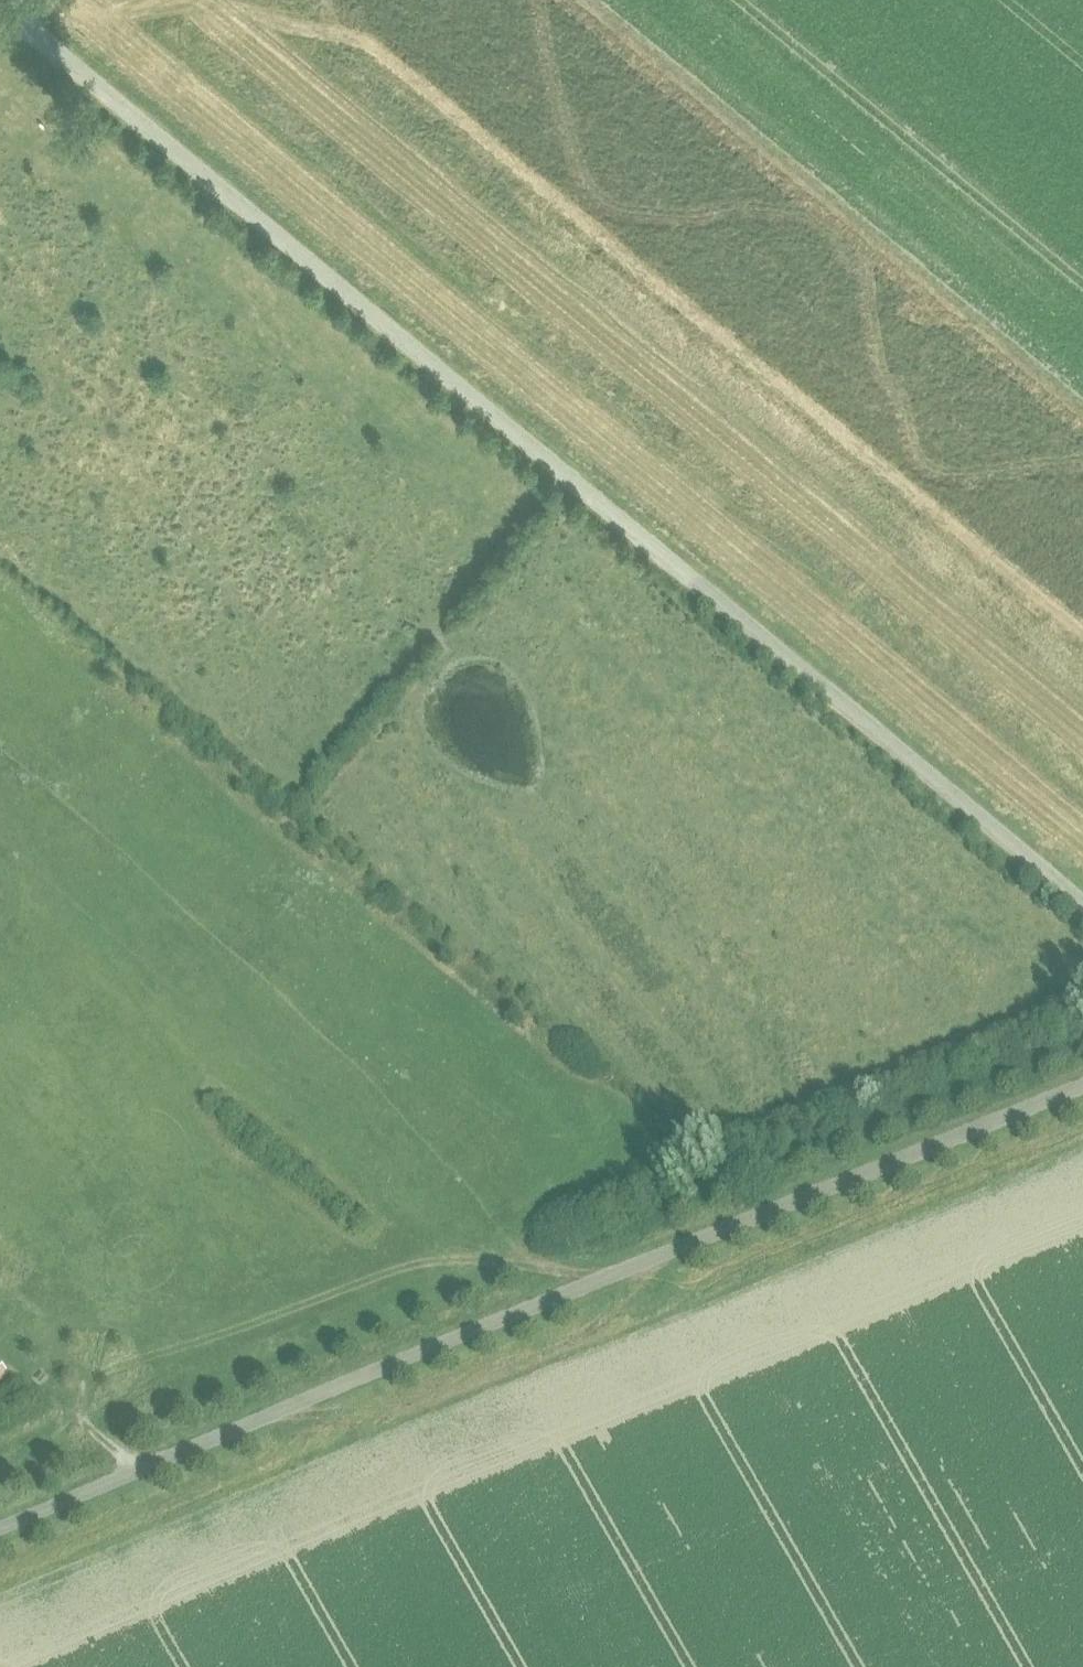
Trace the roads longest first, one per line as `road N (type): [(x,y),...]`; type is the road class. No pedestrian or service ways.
road 1 (unclassified): [(1082,907),(0,5)]
road 2 (unclassified): [(0,1528),(1082,1084)]

